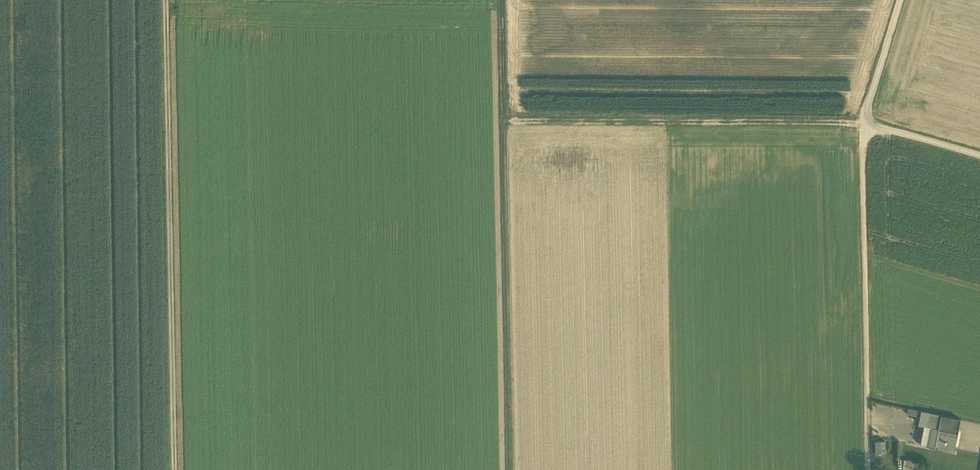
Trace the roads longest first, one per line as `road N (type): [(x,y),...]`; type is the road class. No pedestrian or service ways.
road 1 (track): [(501,0),(510,469)]
road 2 (track): [(174,469),(166,0)]
road 3 (track): [(862,122),(504,119)]
road 4 (track): [(862,122),(869,469)]
road 5 (track): [(899,0),(862,122)]
road 6 (track): [(979,155),(862,122)]

